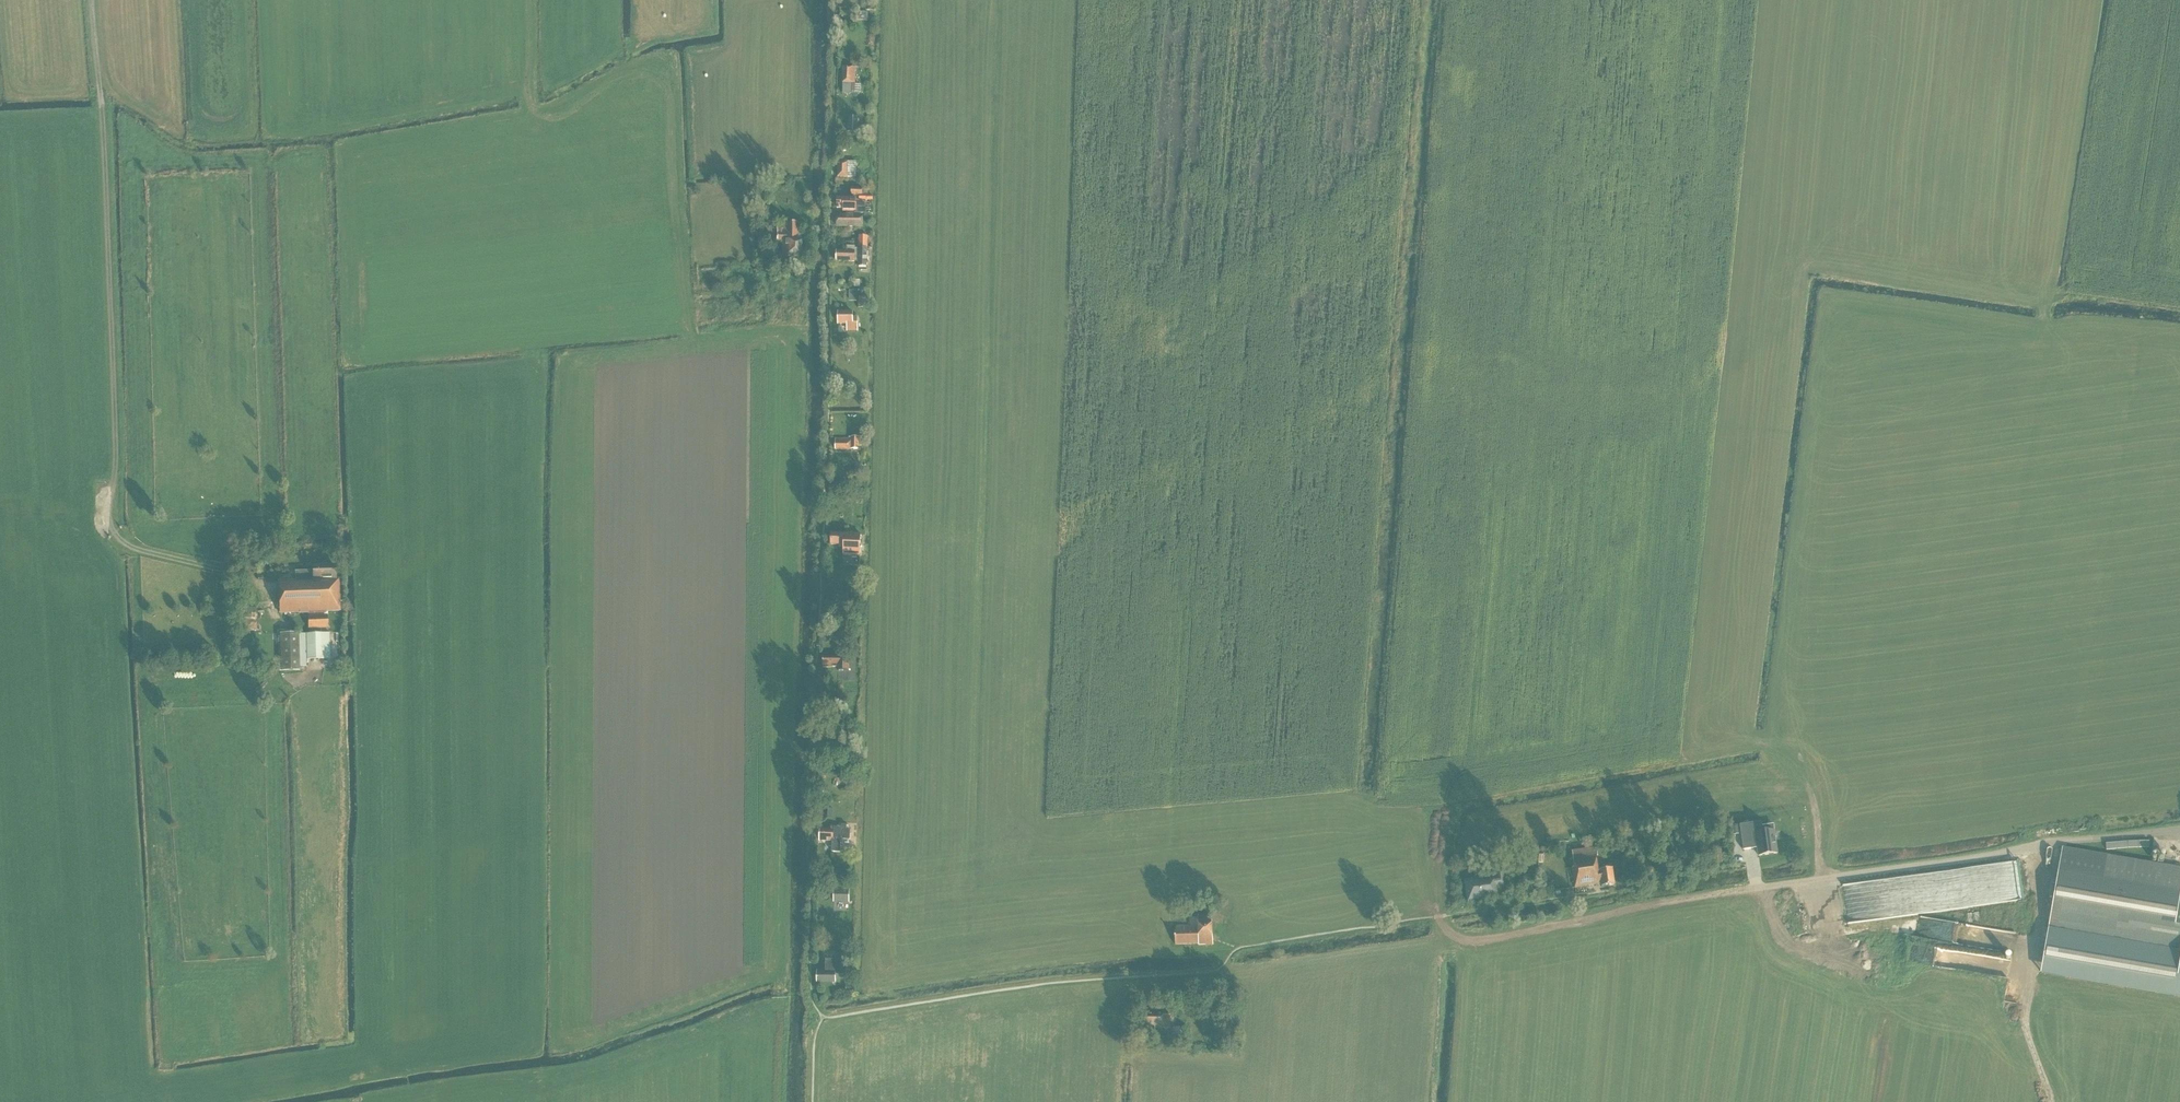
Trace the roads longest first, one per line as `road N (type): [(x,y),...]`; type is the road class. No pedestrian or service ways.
road 1 (unclassified): [(1755,890),(2179,830)]

